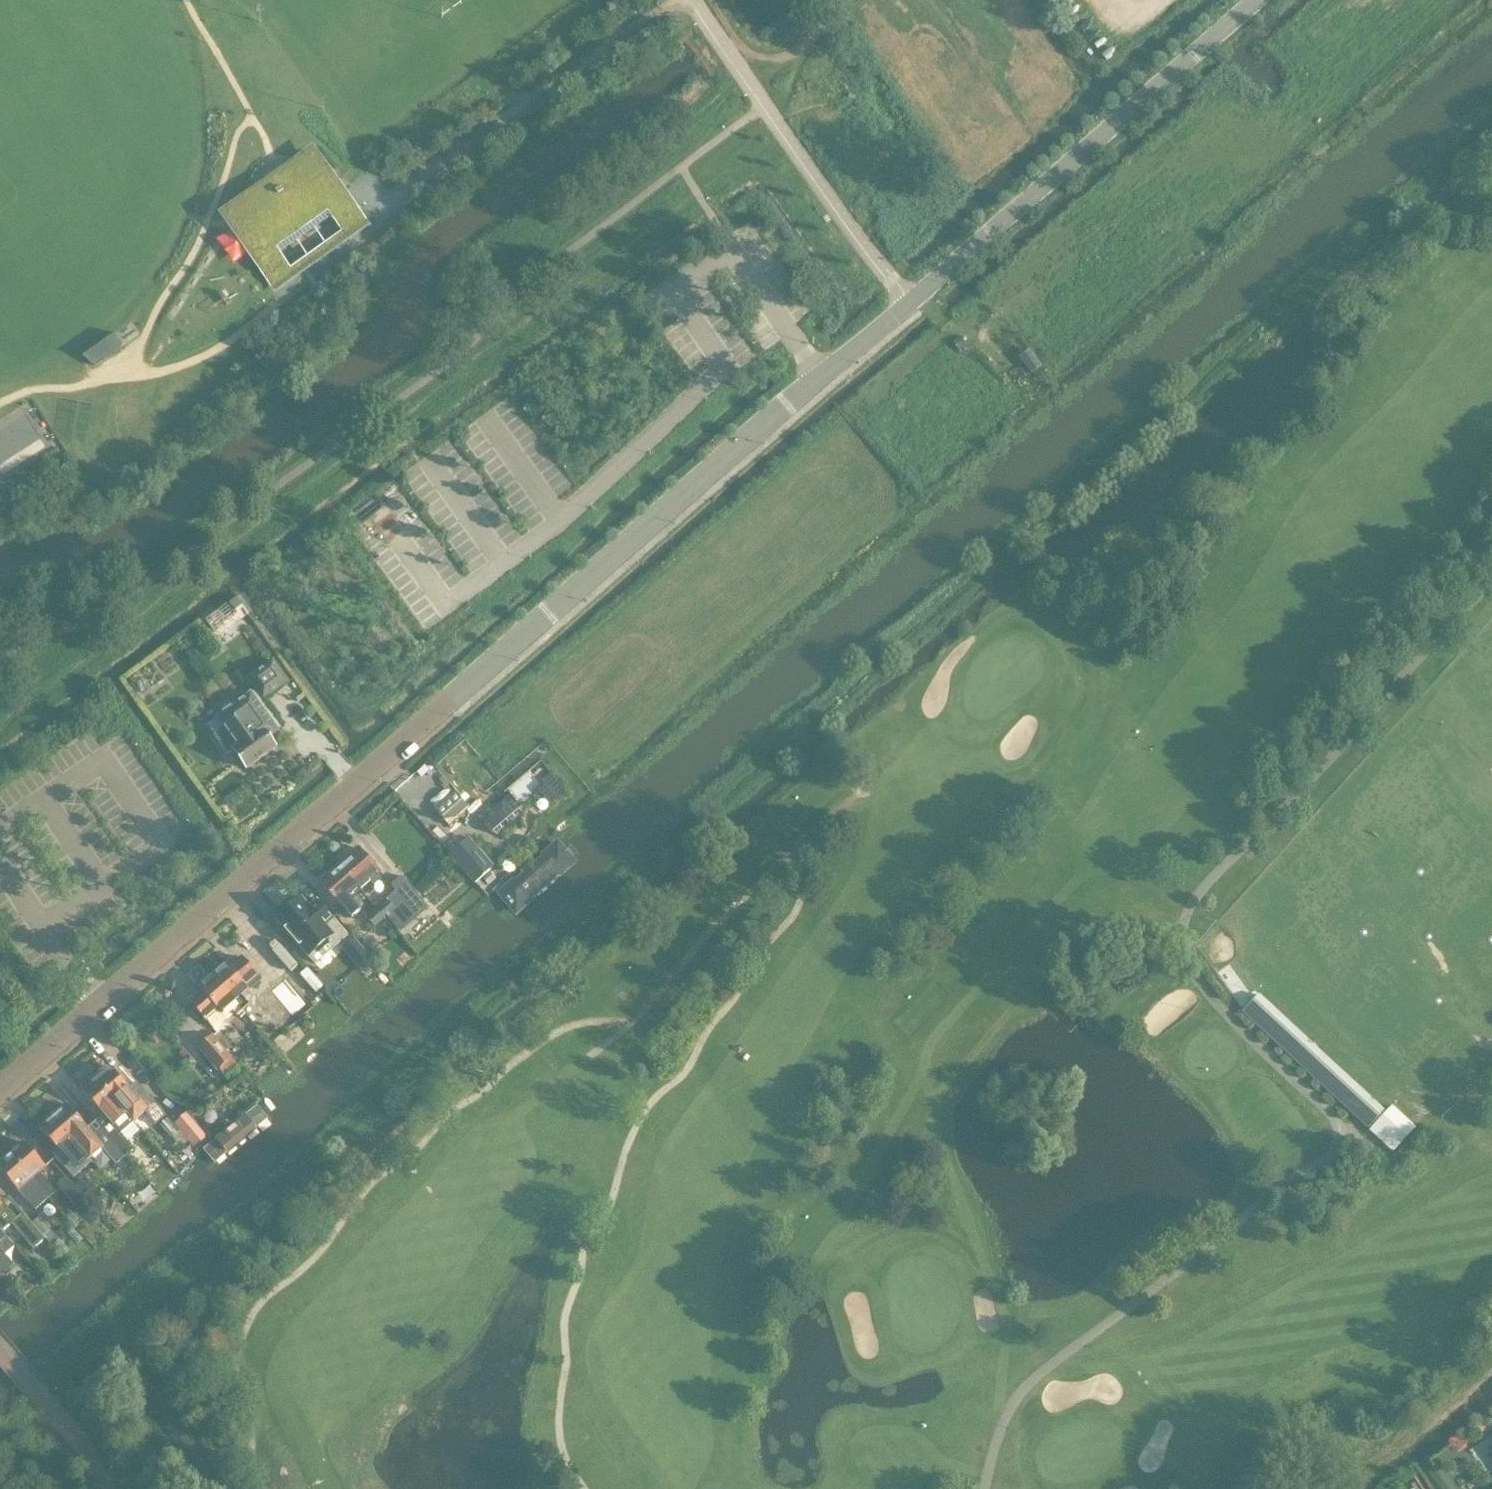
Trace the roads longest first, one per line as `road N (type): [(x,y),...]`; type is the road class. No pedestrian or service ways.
road 1 (unclassified): [(469,689),(1256,0)]
road 2 (residential): [(0,1090),(469,689)]

